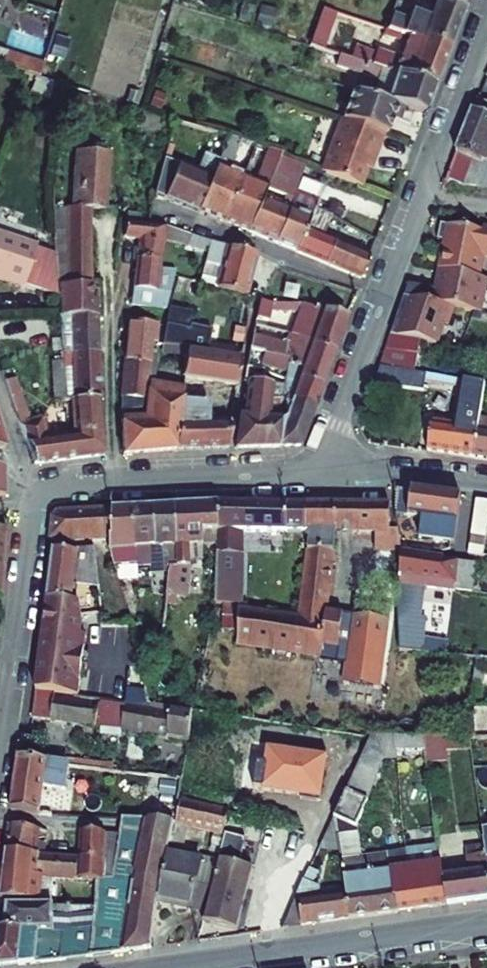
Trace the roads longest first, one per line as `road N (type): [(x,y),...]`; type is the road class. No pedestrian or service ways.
road 1 (residential): [(324,472),(486,24)]
road 2 (tertiary): [(185,967),(486,923)]
road 3 (residential): [(40,496),(115,483),(324,472)]
road 4 (residential): [(486,484),(324,472)]
road 5 (residential): [(40,496),(31,511),(12,642)]

